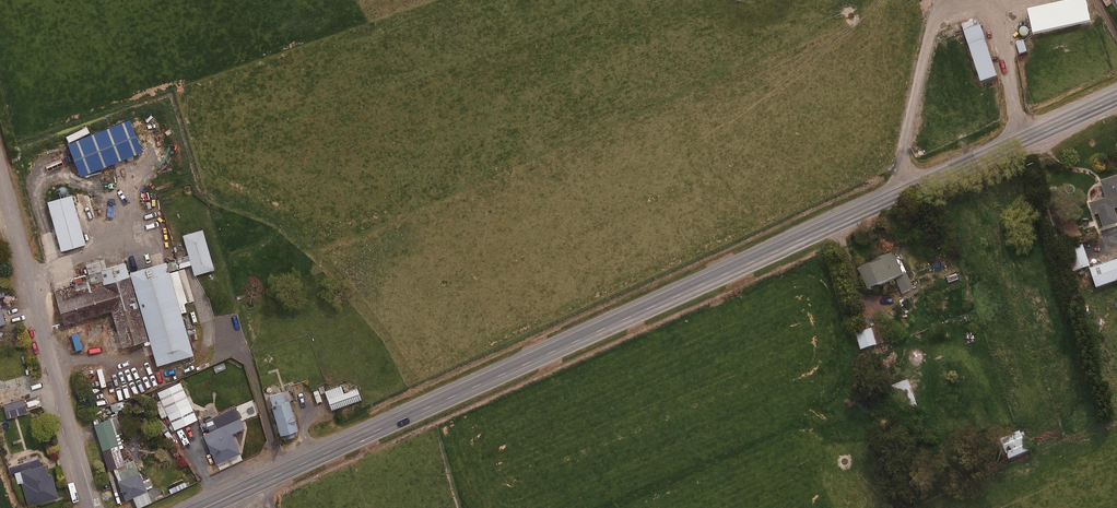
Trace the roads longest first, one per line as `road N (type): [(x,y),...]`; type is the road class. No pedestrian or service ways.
road 1 (primary): [(203,507),(1116,98)]
road 2 (track): [(1022,141),(995,11),(981,1),(955,5),(930,37),(904,151),(911,191)]
road 3 (unclassified): [(95,507),(0,179)]

